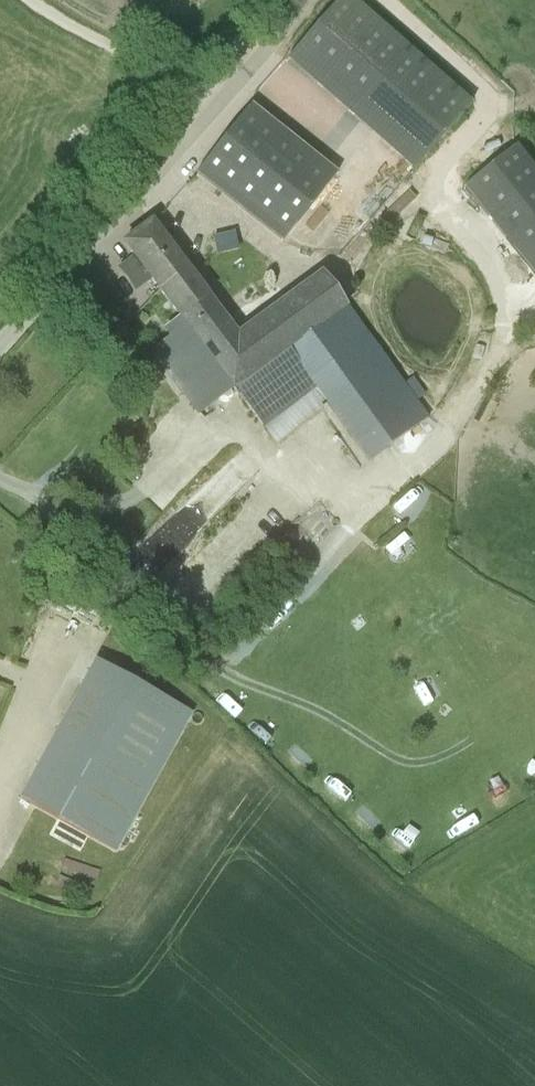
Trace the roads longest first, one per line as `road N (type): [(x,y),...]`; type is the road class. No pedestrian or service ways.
road 1 (unclassified): [(0,348),(304,0)]
road 2 (track): [(30,0),(218,101)]

